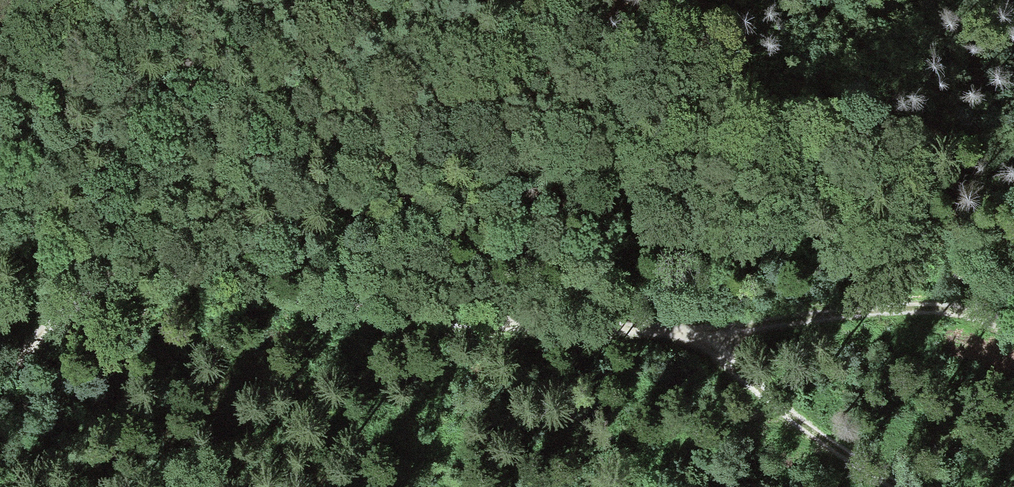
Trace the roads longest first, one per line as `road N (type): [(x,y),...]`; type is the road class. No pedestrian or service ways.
road 1 (track): [(703,330),(464,321),(199,275),(95,290),(68,304),(0,374)]
road 2 (track): [(1013,329),(968,308),(783,317),(703,330)]
road 3 (track): [(703,330),(721,359),(816,440),(896,486)]
road 4 (track): [(0,188),(56,255),(132,280)]

